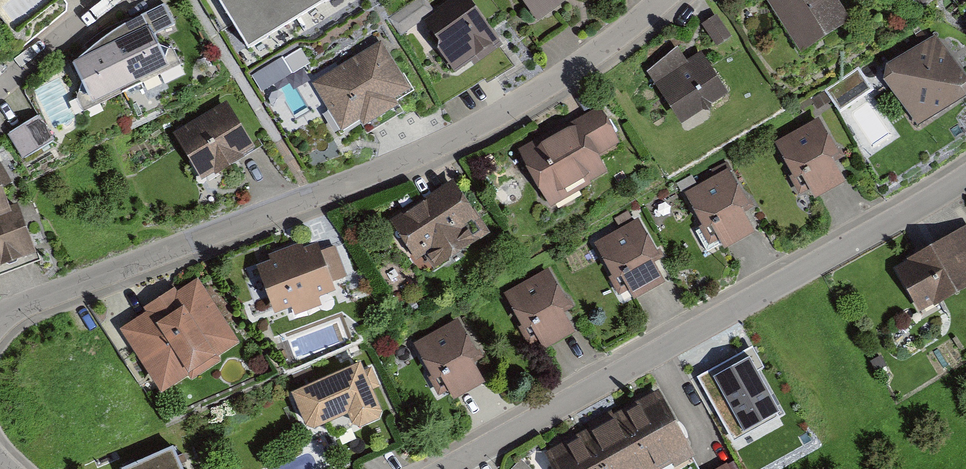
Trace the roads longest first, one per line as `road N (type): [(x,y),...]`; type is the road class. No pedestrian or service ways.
road 1 (residential): [(0,319),(410,161),(574,72),(664,0)]
road 2 (residential): [(965,178),(447,468)]
road 3 (residential): [(0,86),(112,0)]

